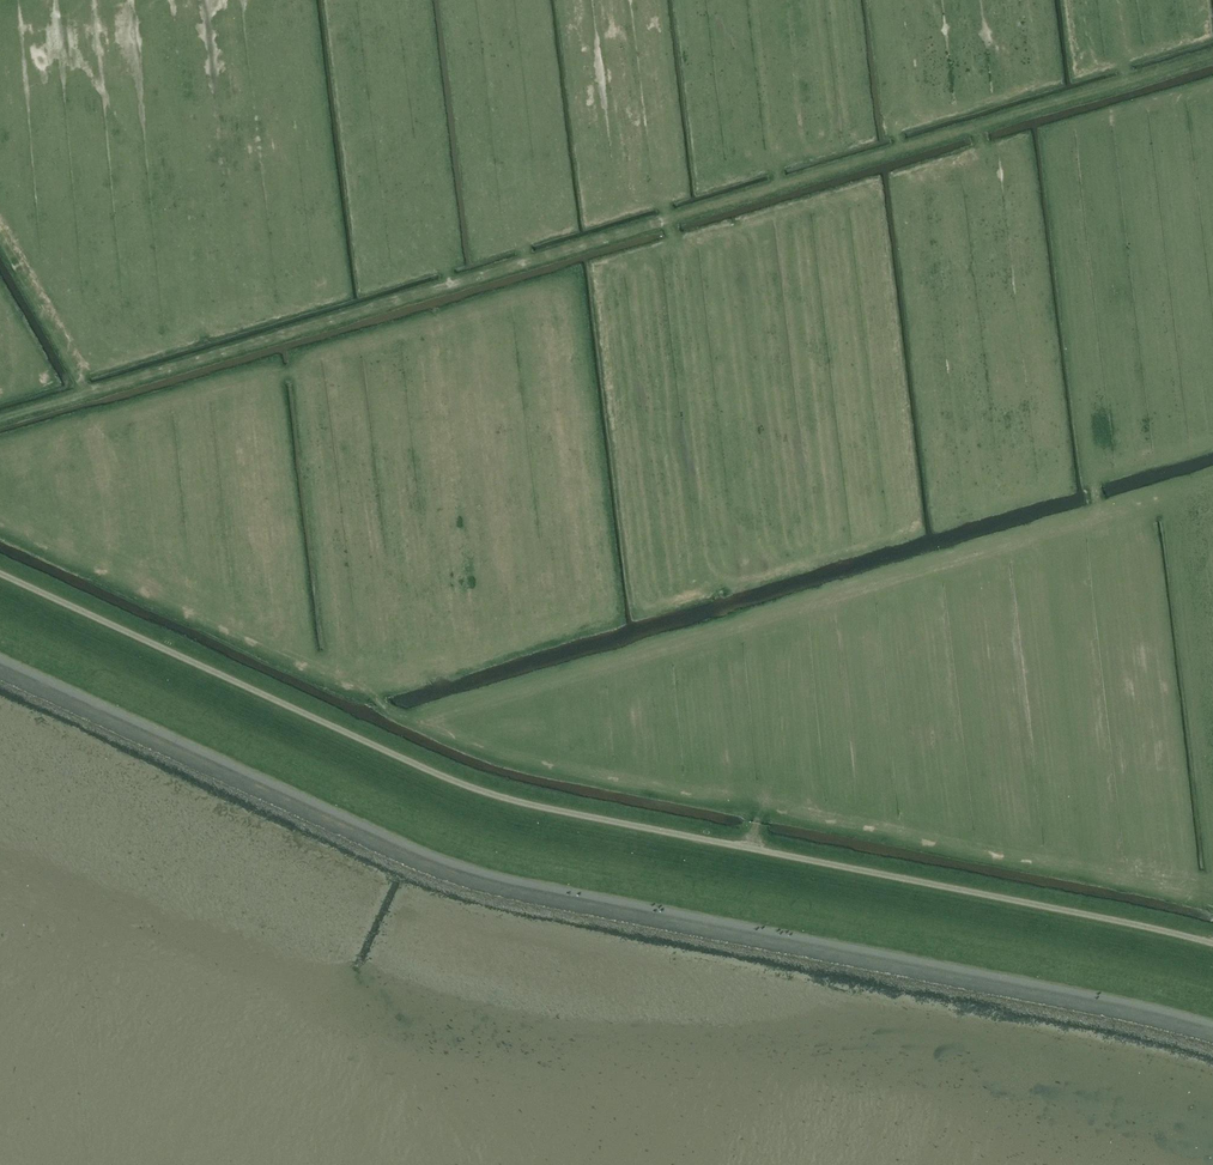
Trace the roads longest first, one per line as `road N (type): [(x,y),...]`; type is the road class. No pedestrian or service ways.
road 1 (track): [(0,420),(1212,55)]

